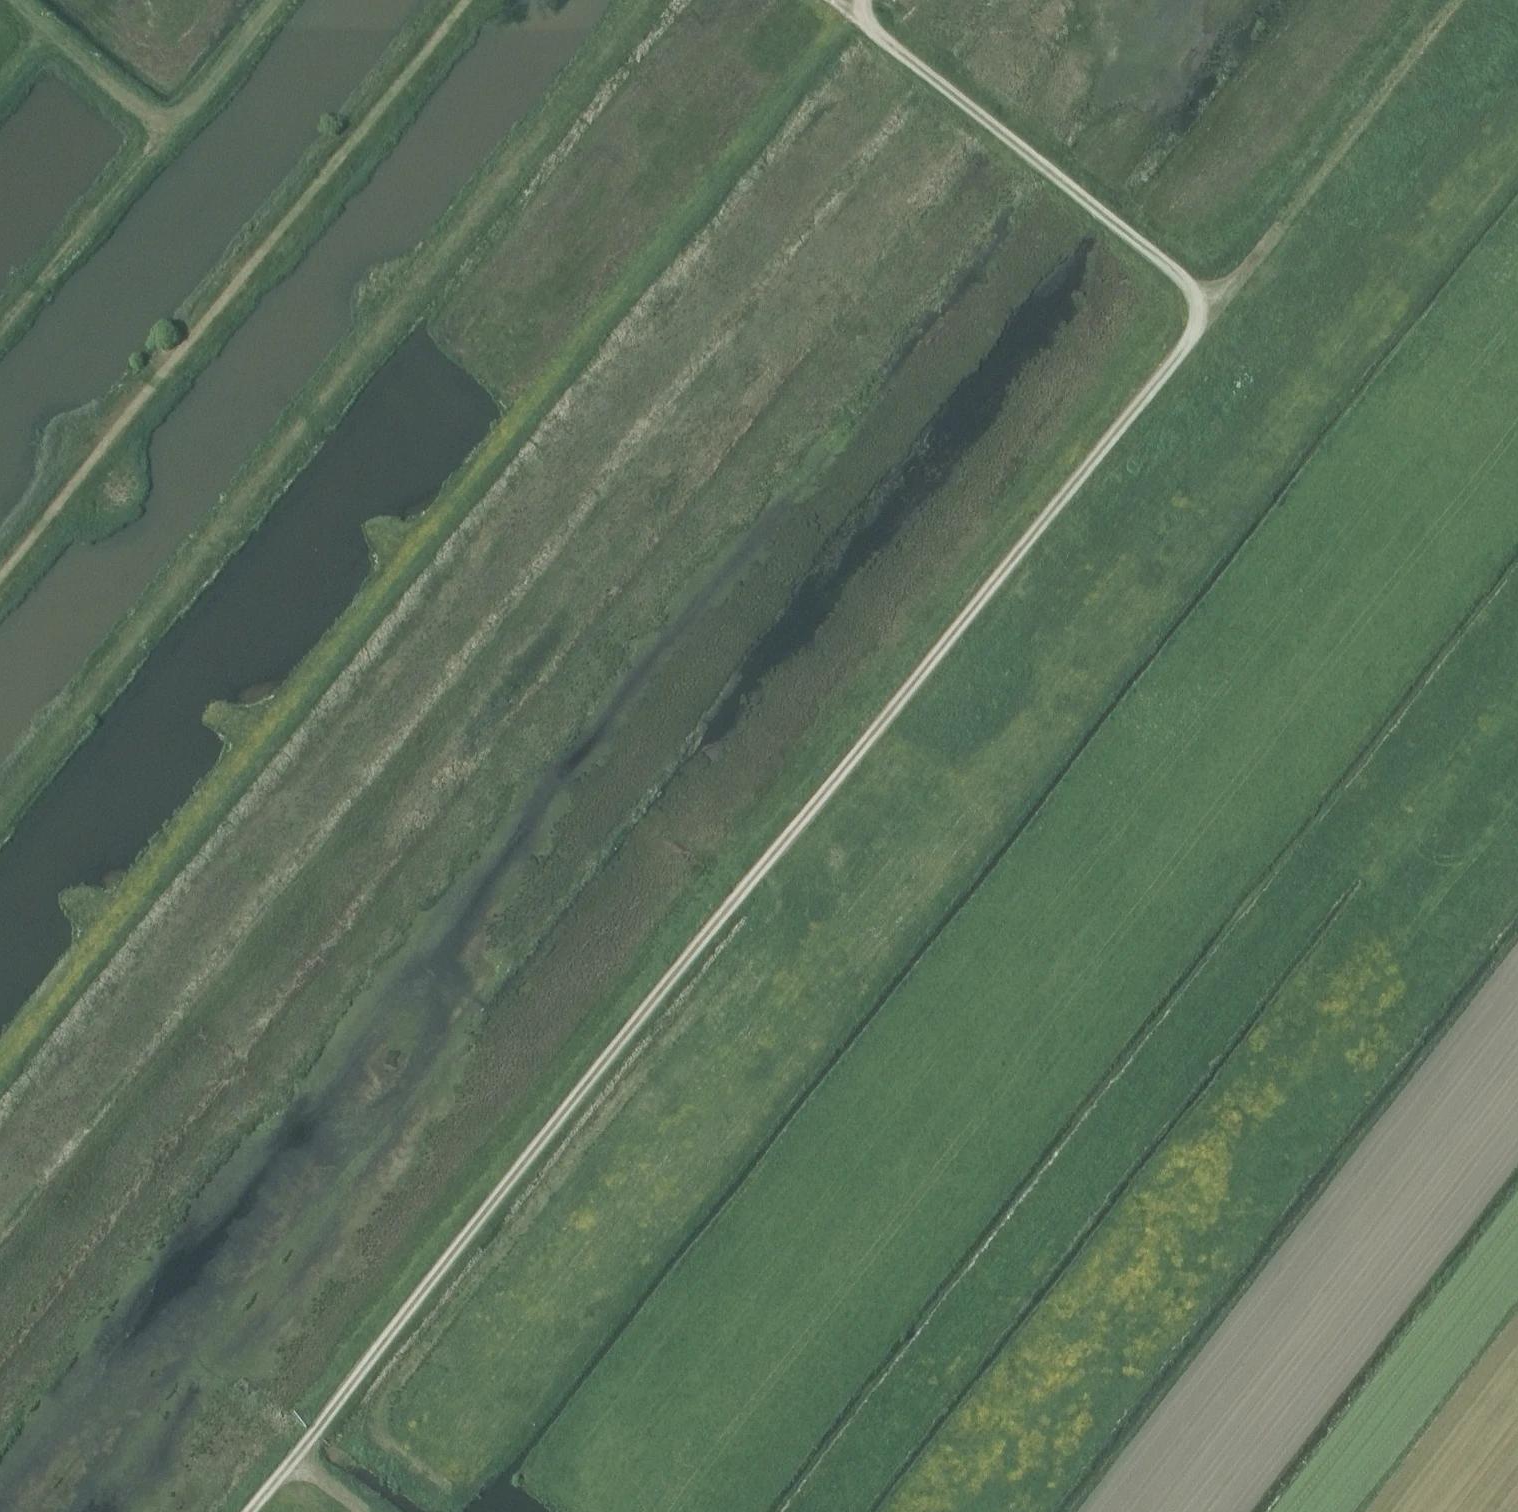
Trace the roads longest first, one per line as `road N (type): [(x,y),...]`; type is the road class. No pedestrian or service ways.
road 1 (track): [(844,0),(1216,303),(255,1511)]
road 2 (track): [(465,0),(0,571)]
road 3 (track): [(1216,303),(1450,0)]
road 4 (track): [(16,0),(173,129),(278,0)]

